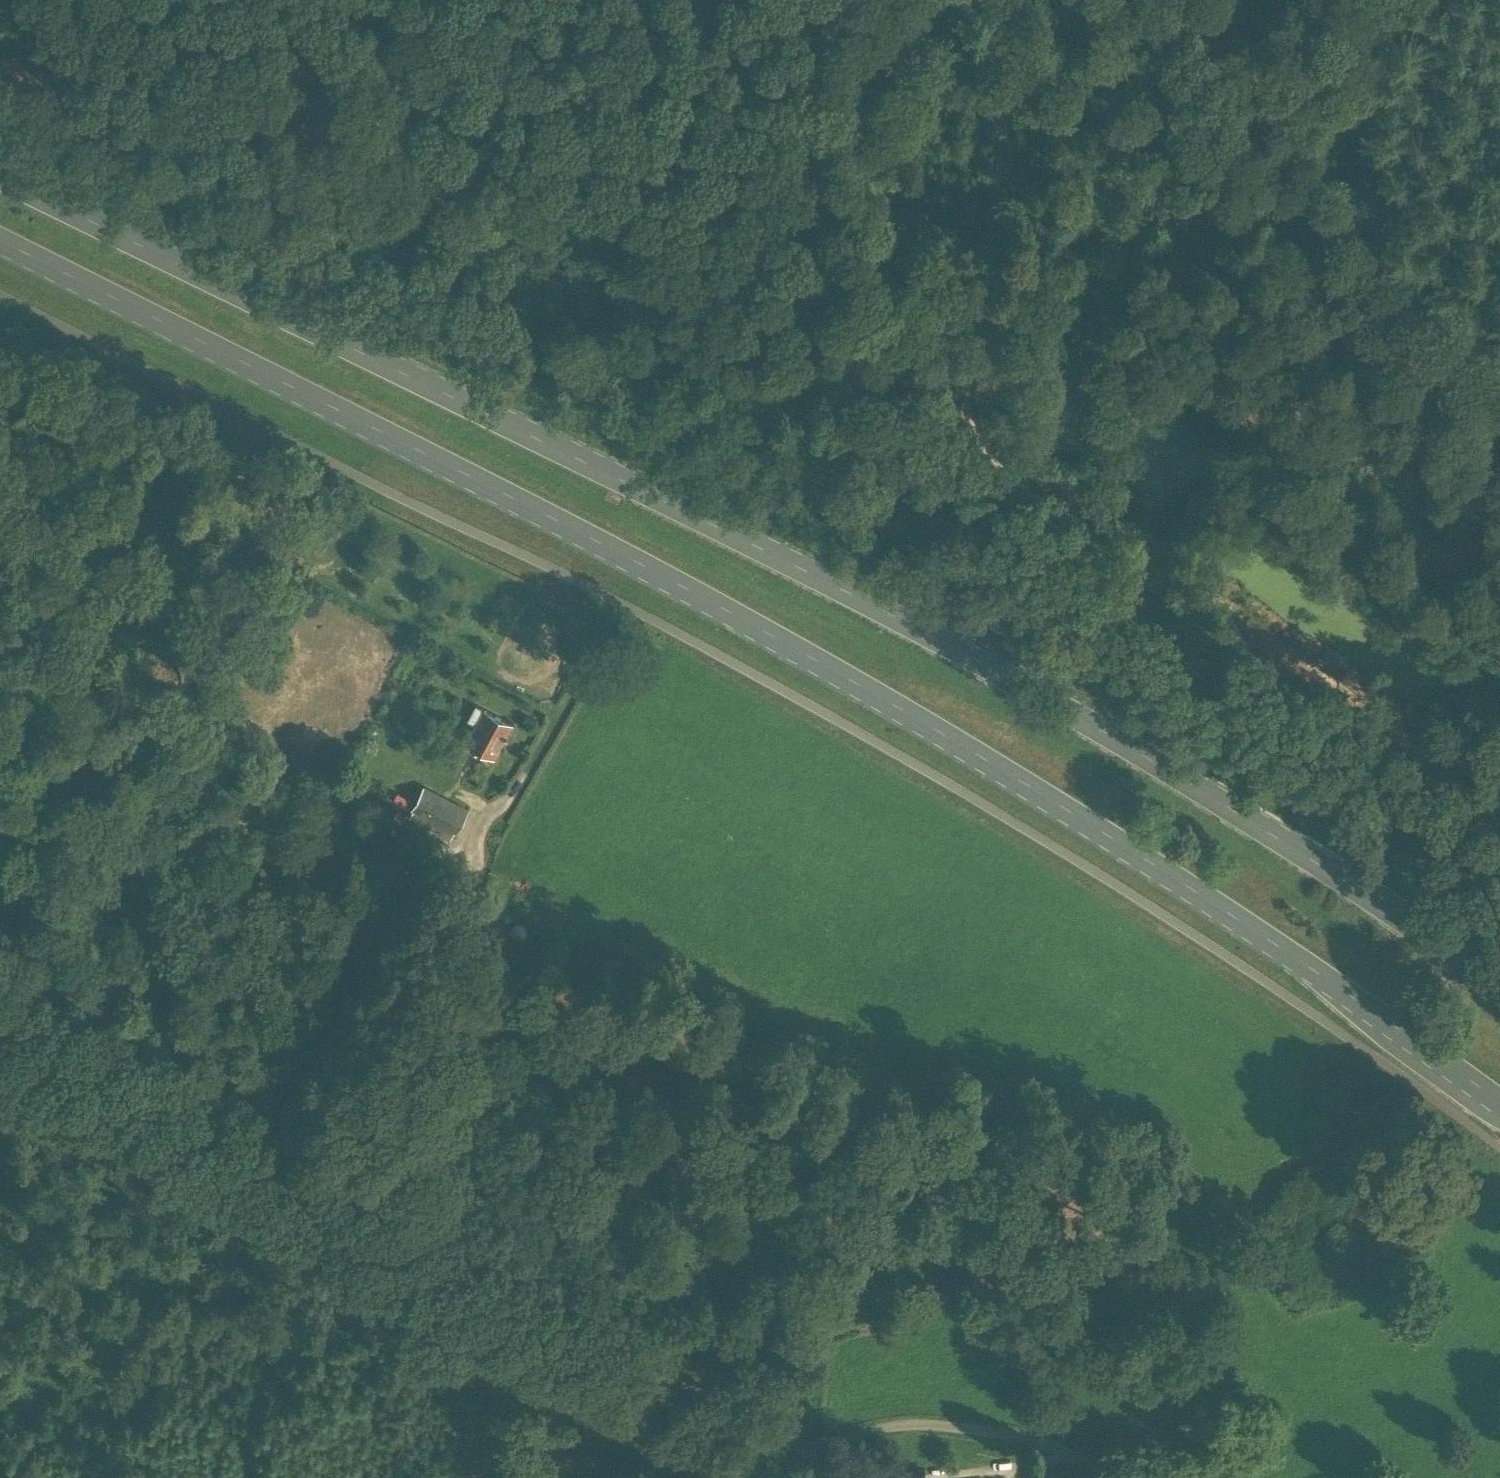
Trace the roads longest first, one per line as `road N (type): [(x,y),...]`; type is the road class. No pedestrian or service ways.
road 1 (primary): [(0,240),(747,621),(1098,829),(1499,1101)]
road 2 (primary): [(1499,988),(1316,862),(968,656),(0,177)]
road 3 (track): [(800,1450),(0,1008)]
road 4 (track): [(1223,600),(1197,586),(1127,578),(1071,518),(987,454),(965,404),(989,322)]
road 5 (track): [(327,1188),(466,927),(483,820)]
road 6 (track): [(1499,838),(1402,819),(1248,655),(1223,600)]
road 7 (track): [(989,322),(1020,221),(1006,145),(1009,89),(1057,0)]
road 8 (track): [(1116,1477),(1047,1442),(947,1425),(902,1424),(800,1450)]
road 9 (track): [(1499,769),(1426,751),(1223,600)]
road 10 (track): [(1499,647),(1260,477)]
road 11 (track): [(600,1339),(553,1418),(475,1477)]
road 12 (track): [(932,1477),(1076,1456)]

